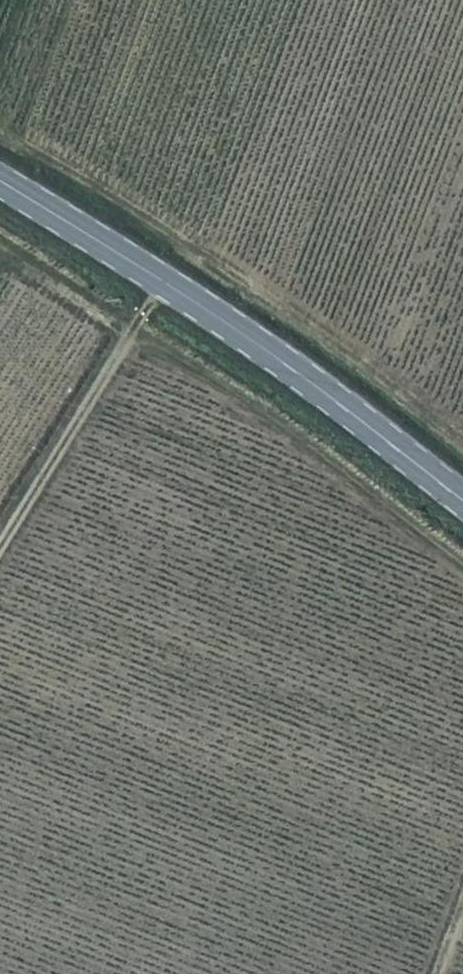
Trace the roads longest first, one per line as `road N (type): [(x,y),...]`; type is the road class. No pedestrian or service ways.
road 1 (track): [(0,239),(462,568)]
road 2 (secondary): [(0,181),(237,329),(462,500)]
road 3 (track): [(157,278),(0,549)]

